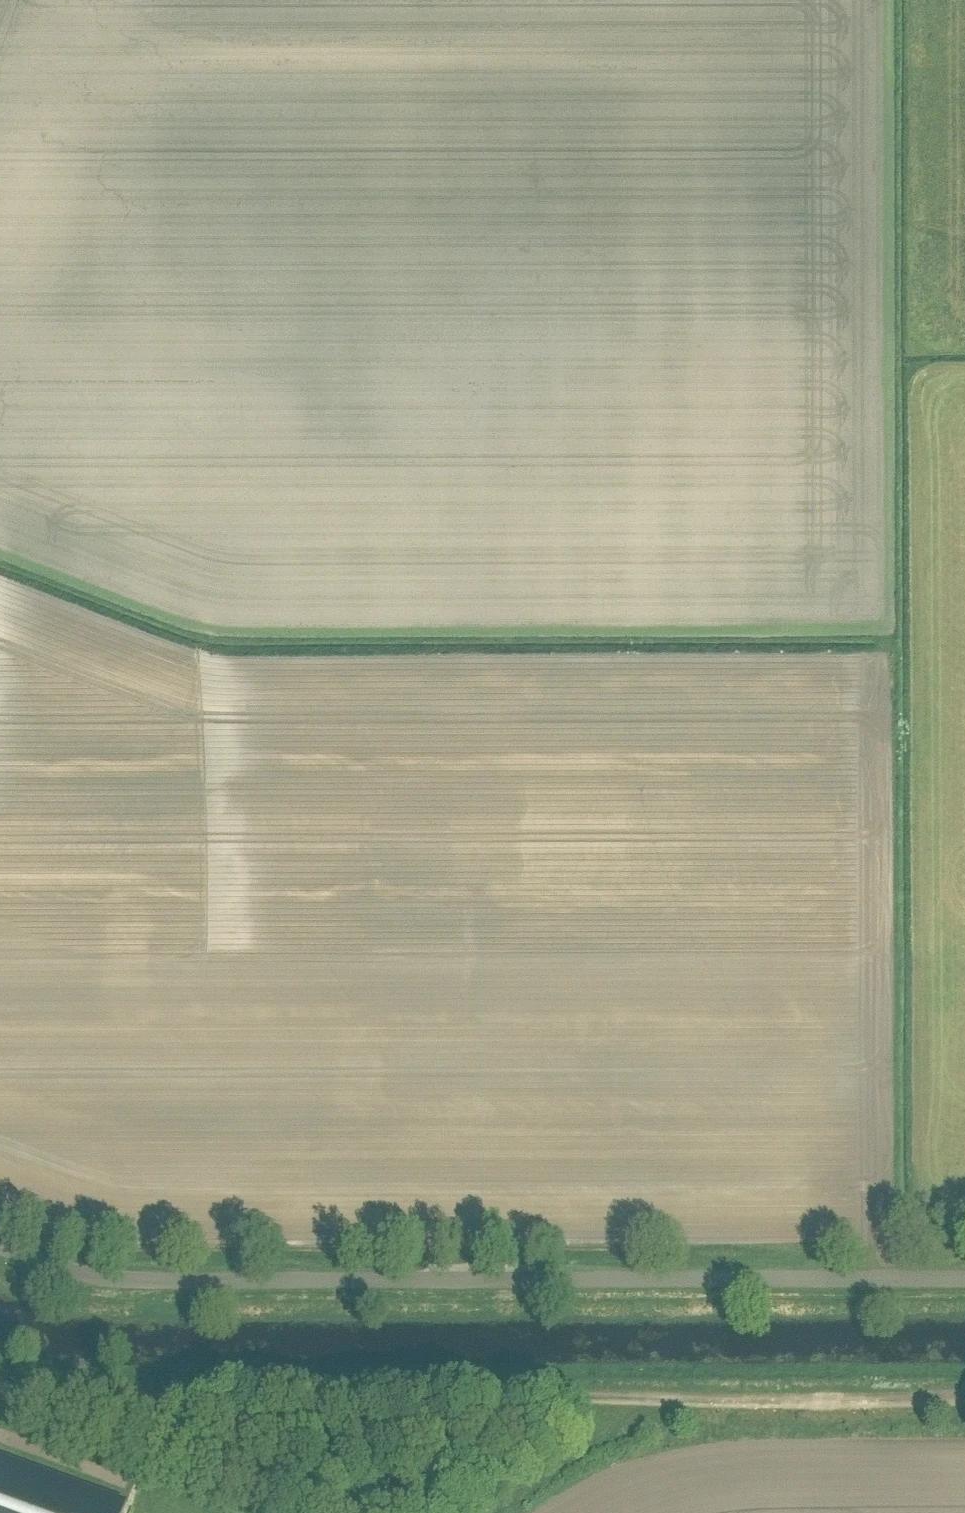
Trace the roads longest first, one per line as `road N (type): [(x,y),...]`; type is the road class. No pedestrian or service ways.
road 1 (unclassified): [(964,1281),(116,1283),(0,1246)]
road 2 (unclassified): [(317,1512),(0,1389)]

